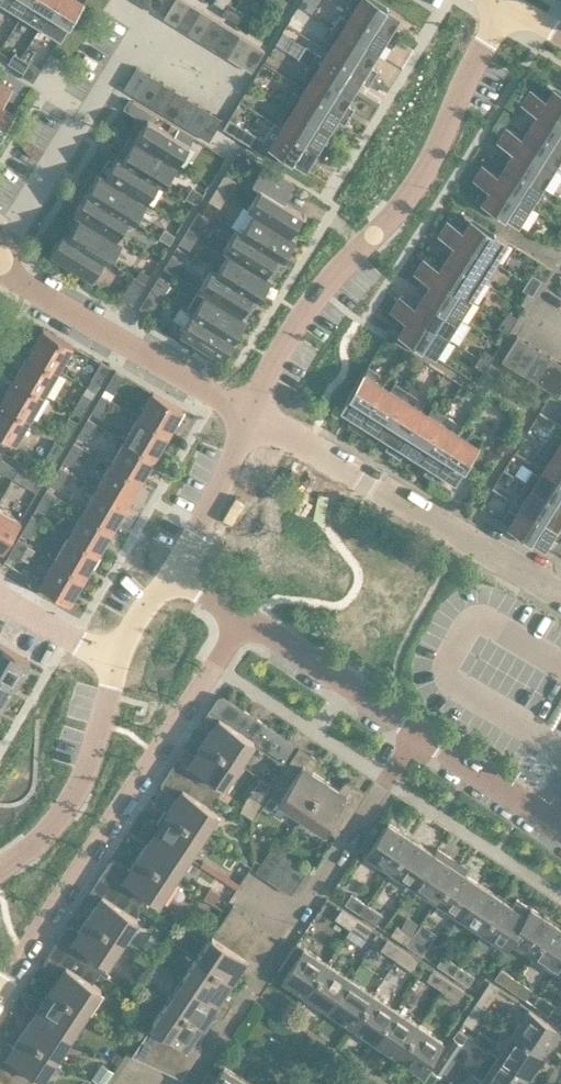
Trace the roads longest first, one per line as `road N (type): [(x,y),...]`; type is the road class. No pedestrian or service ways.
road 1 (residential): [(248,414),(320,290),(422,174),(506,7)]
road 2 (residential): [(0,987),(240,620)]
road 3 (residential): [(560,827),(240,620)]
road 4 (residential): [(560,594),(248,414)]
road 5 (residential): [(0,251),(131,40),(146,37),(228,86)]
road 6 (residential): [(248,414),(0,268)]
road 7 (residential): [(0,870),(59,812),(80,778),(113,659)]
road 8 (residential): [(175,571),(248,414)]
road 9 (residential): [(113,659),(0,595)]

